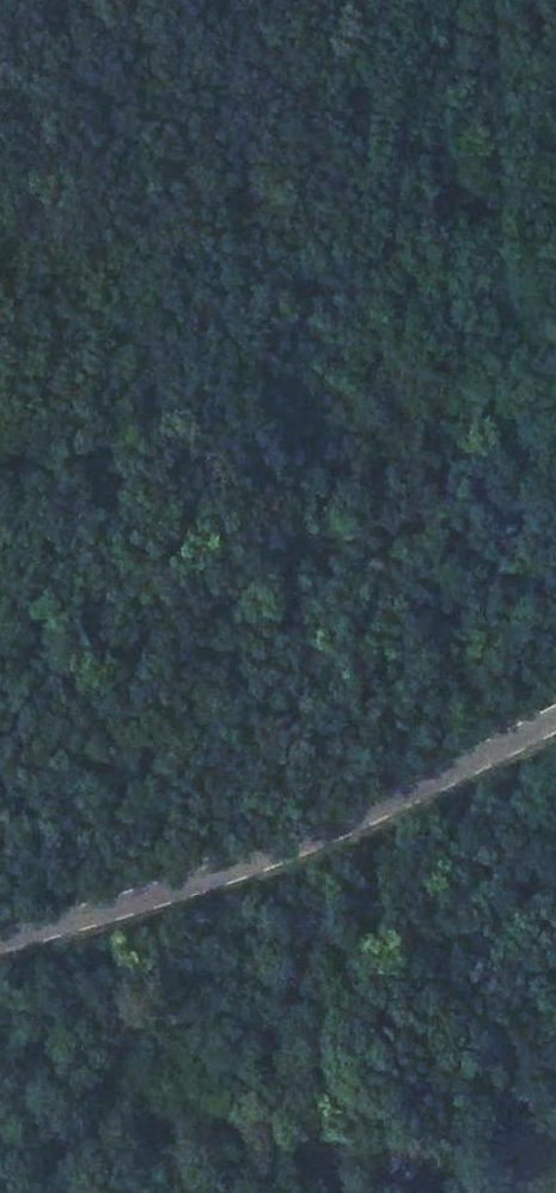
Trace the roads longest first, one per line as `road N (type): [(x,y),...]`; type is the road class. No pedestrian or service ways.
road 1 (unclassified): [(0,938),(329,829),(555,714)]

